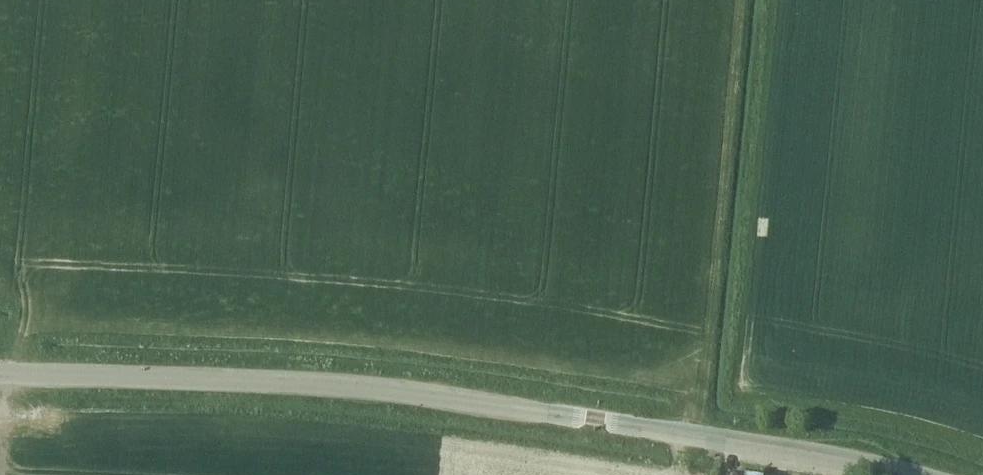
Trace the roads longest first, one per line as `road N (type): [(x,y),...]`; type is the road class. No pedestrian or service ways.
road 1 (tertiary): [(907,474),(441,395),(295,382),(0,372)]

